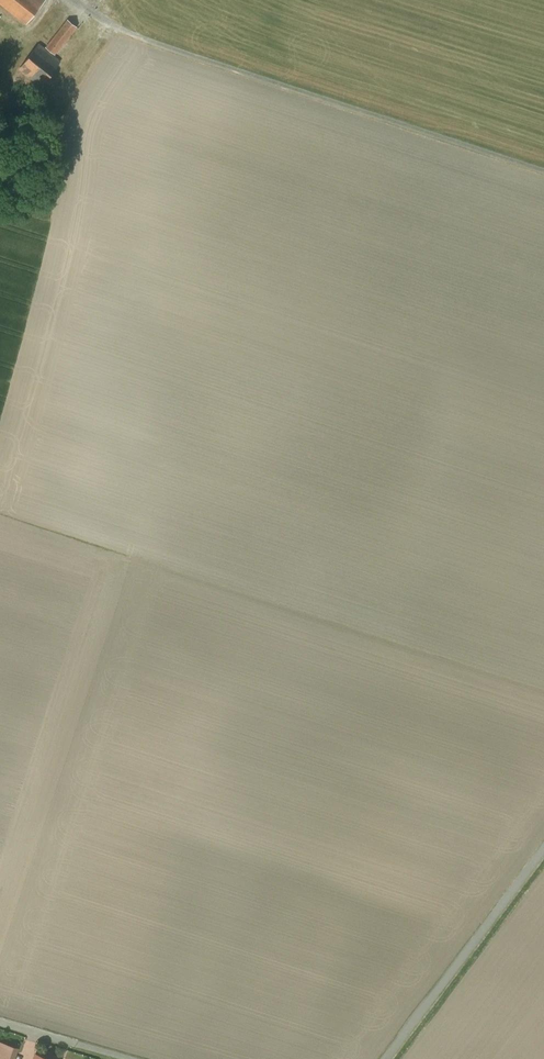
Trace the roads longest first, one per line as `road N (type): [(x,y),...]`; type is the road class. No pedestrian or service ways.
road 1 (unclassified): [(543,163),(133,26),(77,0)]
road 2 (unclassified): [(384,1058),(543,846)]

